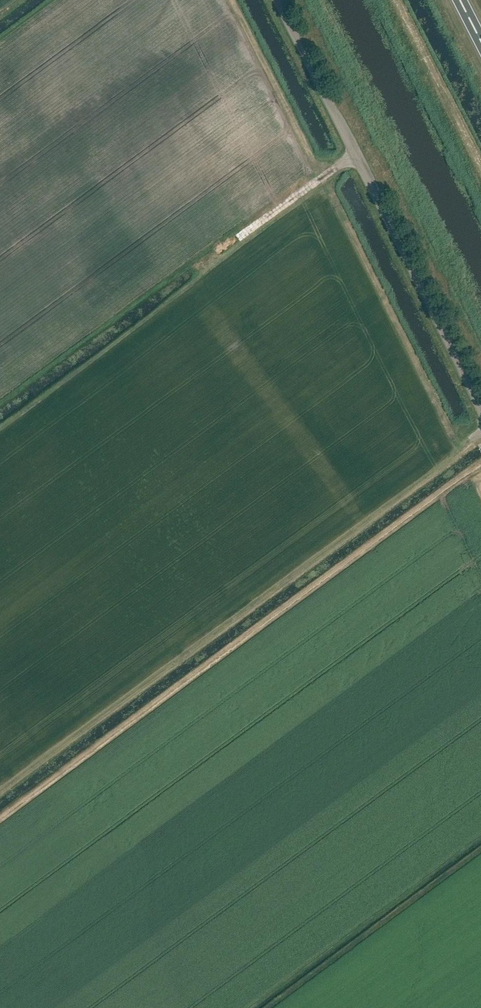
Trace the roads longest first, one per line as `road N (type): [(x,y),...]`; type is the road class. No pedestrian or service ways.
road 1 (unclassified): [(480,408),(276,0)]

